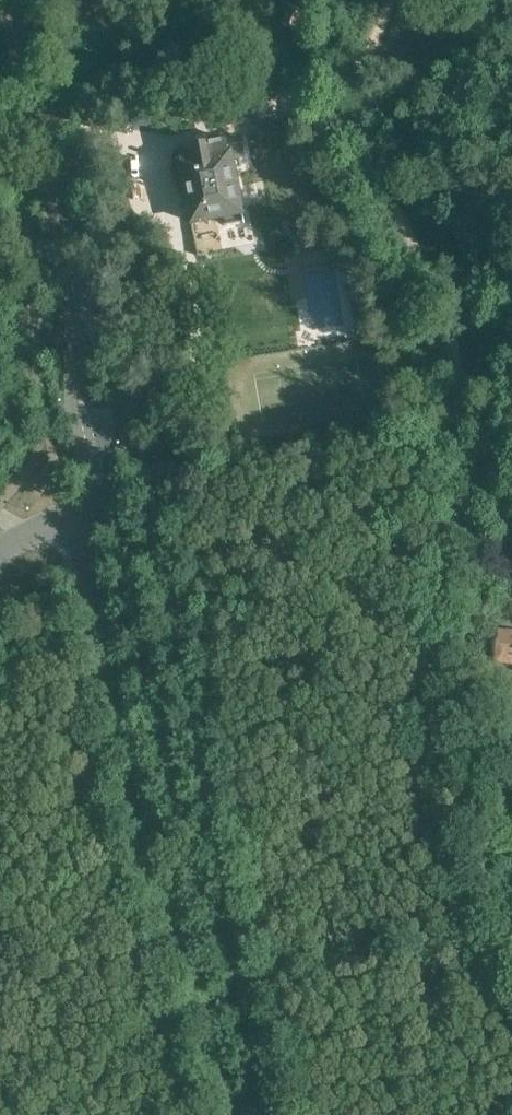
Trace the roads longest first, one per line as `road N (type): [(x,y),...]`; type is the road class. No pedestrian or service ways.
road 1 (track): [(511,941),(491,898),(471,805),(463,675),(470,457),(452,338),(406,228),(366,172),(356,132),(356,89),(391,0)]
road 2 (tertiary): [(263,1114),(121,504)]
road 3 (tertiary): [(87,511),(147,824),(237,1114)]
road 4 (tertiary): [(73,361),(3,0)]
road 5 (tertiary): [(121,504),(73,361)]
road 6 (tertiary): [(73,361),(87,511)]

